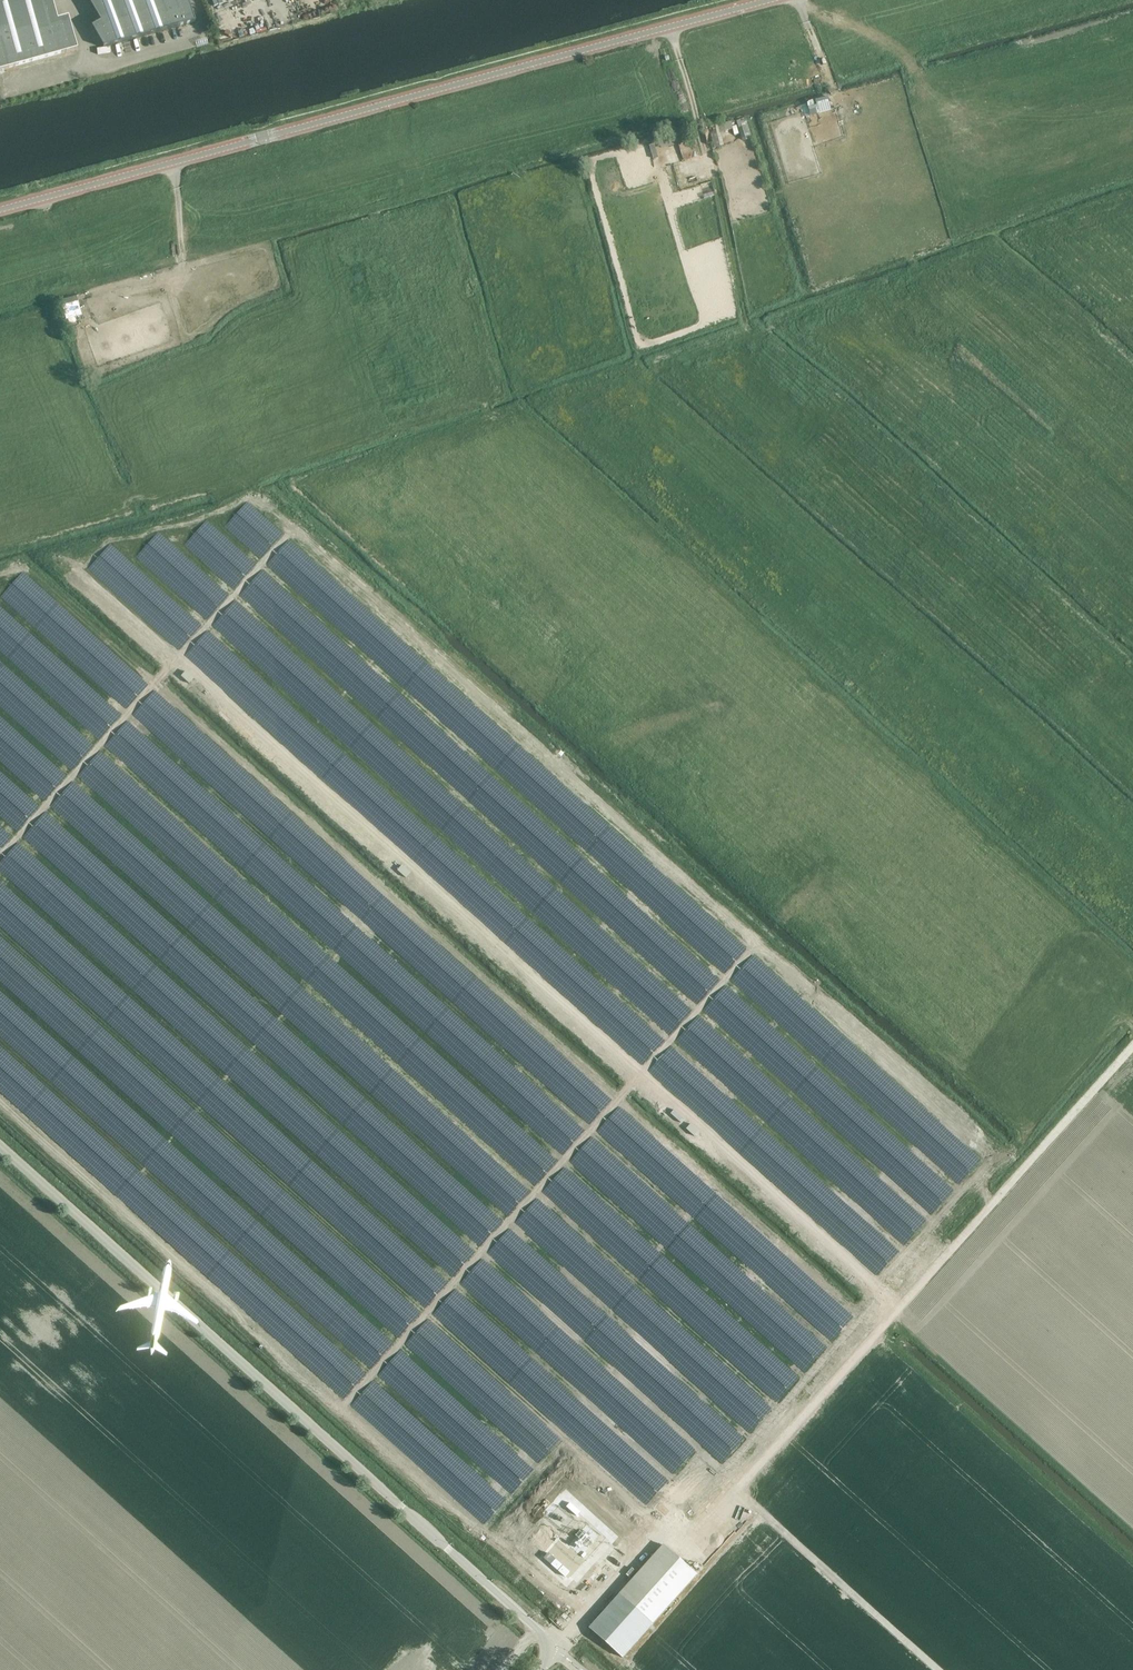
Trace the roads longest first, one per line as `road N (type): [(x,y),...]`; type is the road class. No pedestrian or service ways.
road 1 (tertiary): [(0,209),(766,0)]
road 2 (tertiary): [(539,1669),(548,1640),(0,1144)]
road 3 (track): [(1132,1046),(734,1491)]
road 4 (track): [(936,1669),(734,1491),(684,1543),(664,1525),(551,1649)]
road 5 (track): [(917,74),(898,48),(797,0)]

